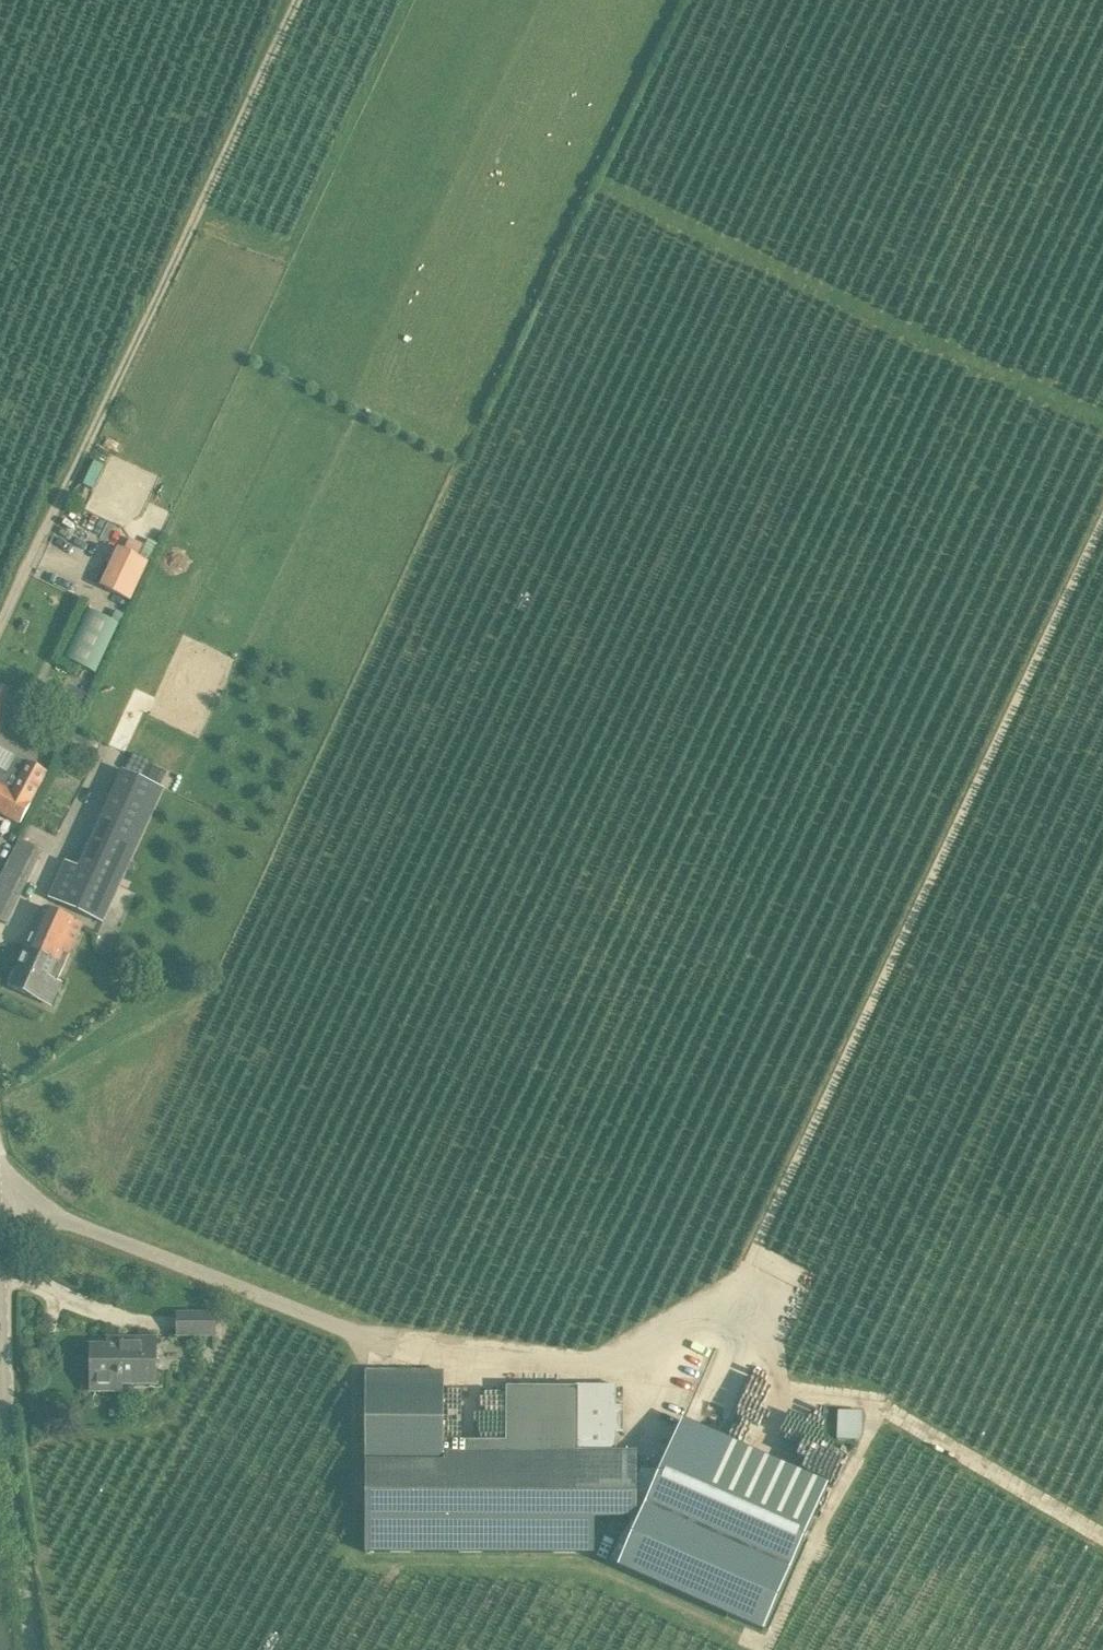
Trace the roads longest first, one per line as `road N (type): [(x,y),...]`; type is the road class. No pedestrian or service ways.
road 1 (track): [(1102,520),(747,1262)]
road 2 (track): [(1102,416),(874,317),(595,182)]
road 3 (track): [(298,0),(59,504)]
road 4 (track): [(1102,1538),(889,1408),(784,1395),(772,1345),(736,1344)]
road 5 (unclassified): [(35,1649),(6,1434),(0,1286)]

